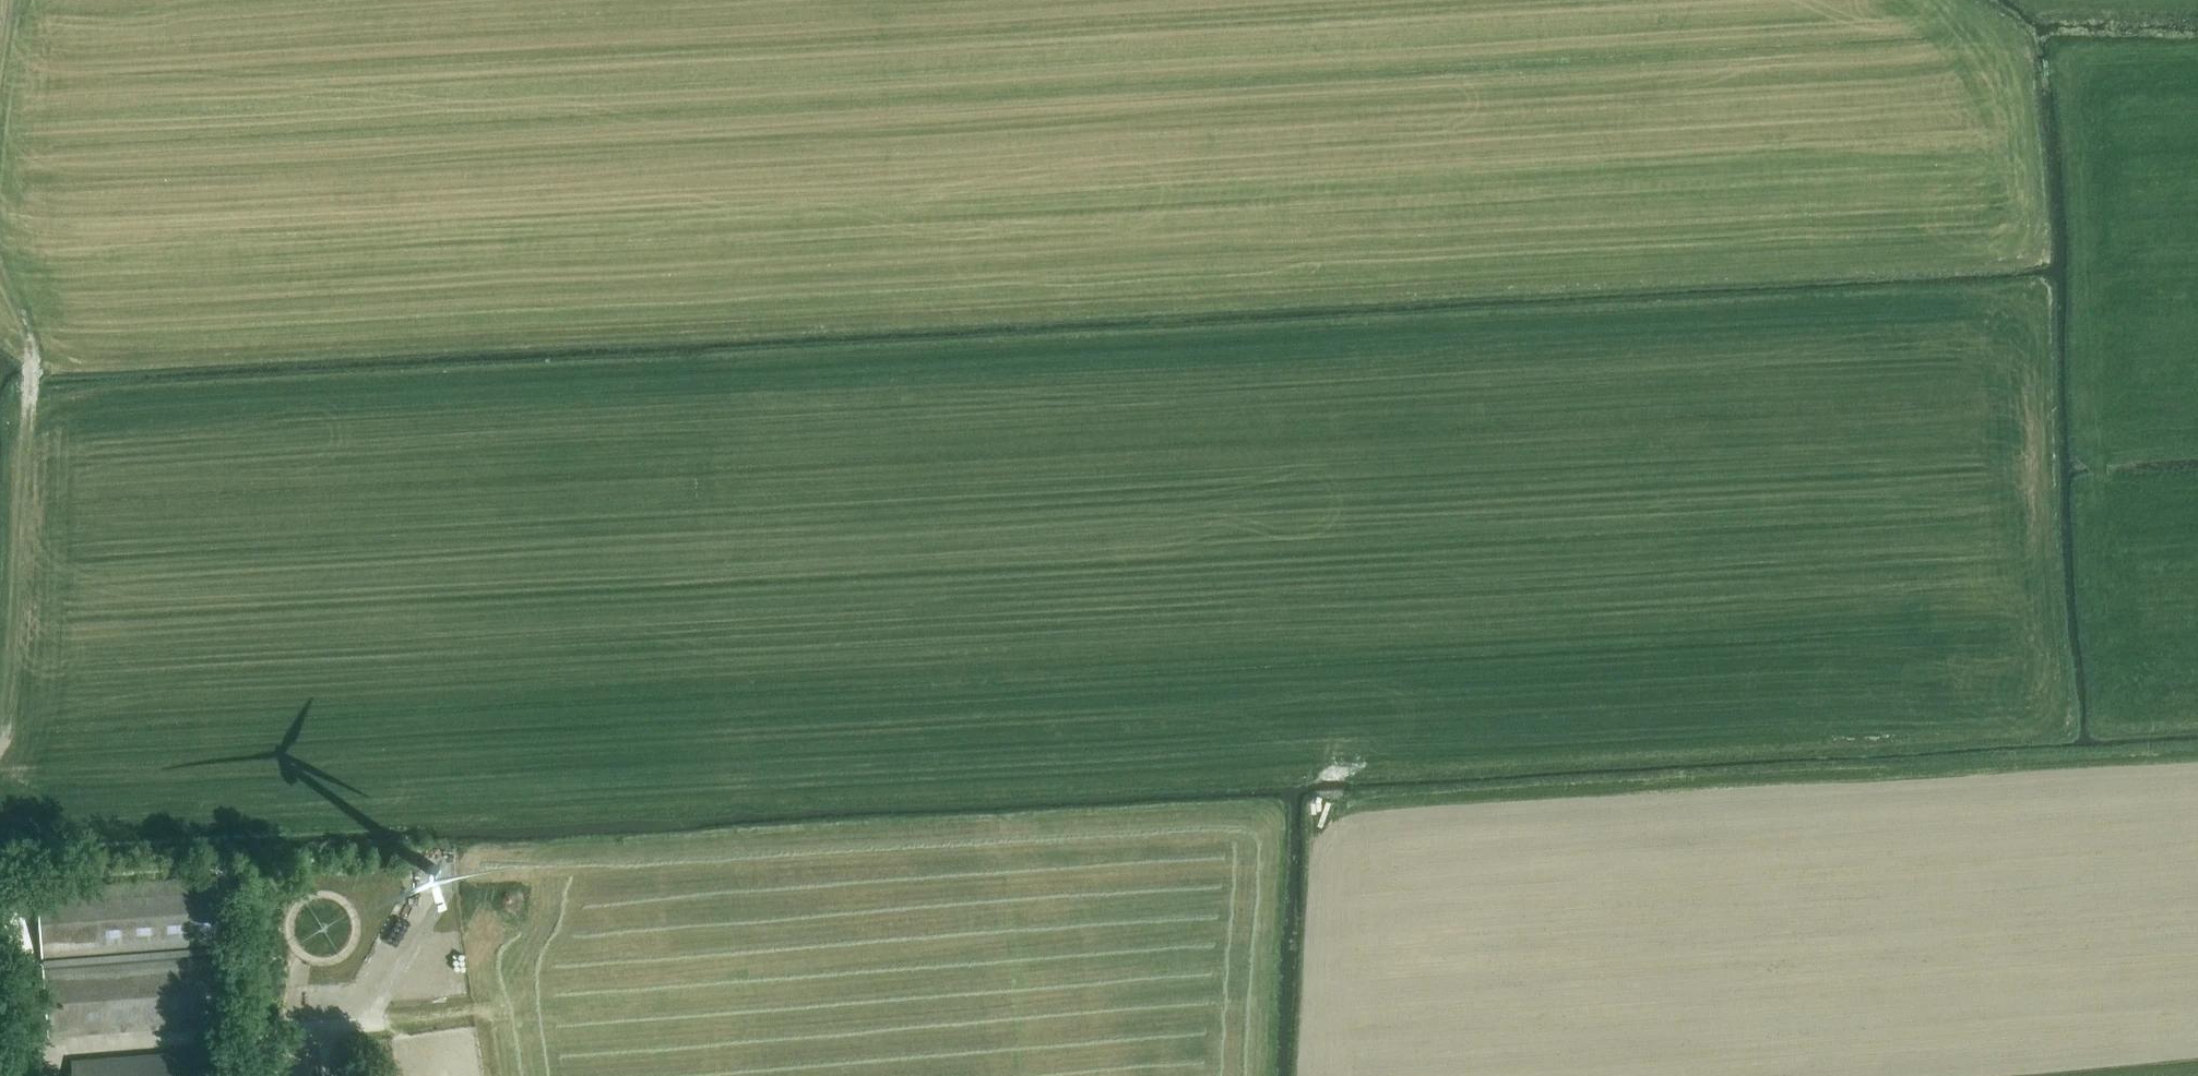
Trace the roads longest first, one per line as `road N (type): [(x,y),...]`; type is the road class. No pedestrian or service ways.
road 1 (track): [(0,277),(28,335),(32,394),(10,724),(0,739)]

